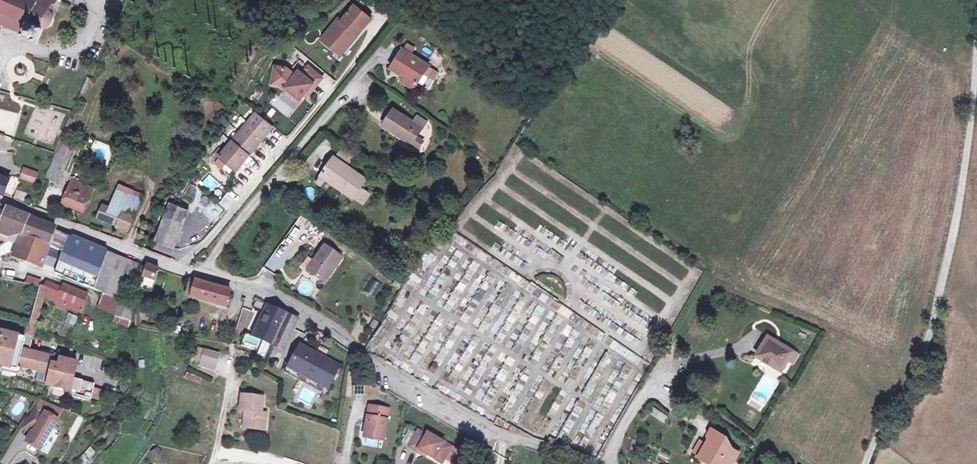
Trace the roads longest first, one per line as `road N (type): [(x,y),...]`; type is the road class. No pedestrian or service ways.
road 1 (residential): [(193,273),(290,306),(489,430),(585,463)]
road 2 (residential): [(193,273),(362,79)]
road 3 (track): [(976,36),(966,155),(940,290)]
road 4 (residential): [(0,197),(193,273)]
road 5 (residential): [(940,290),(918,365),(865,463)]

